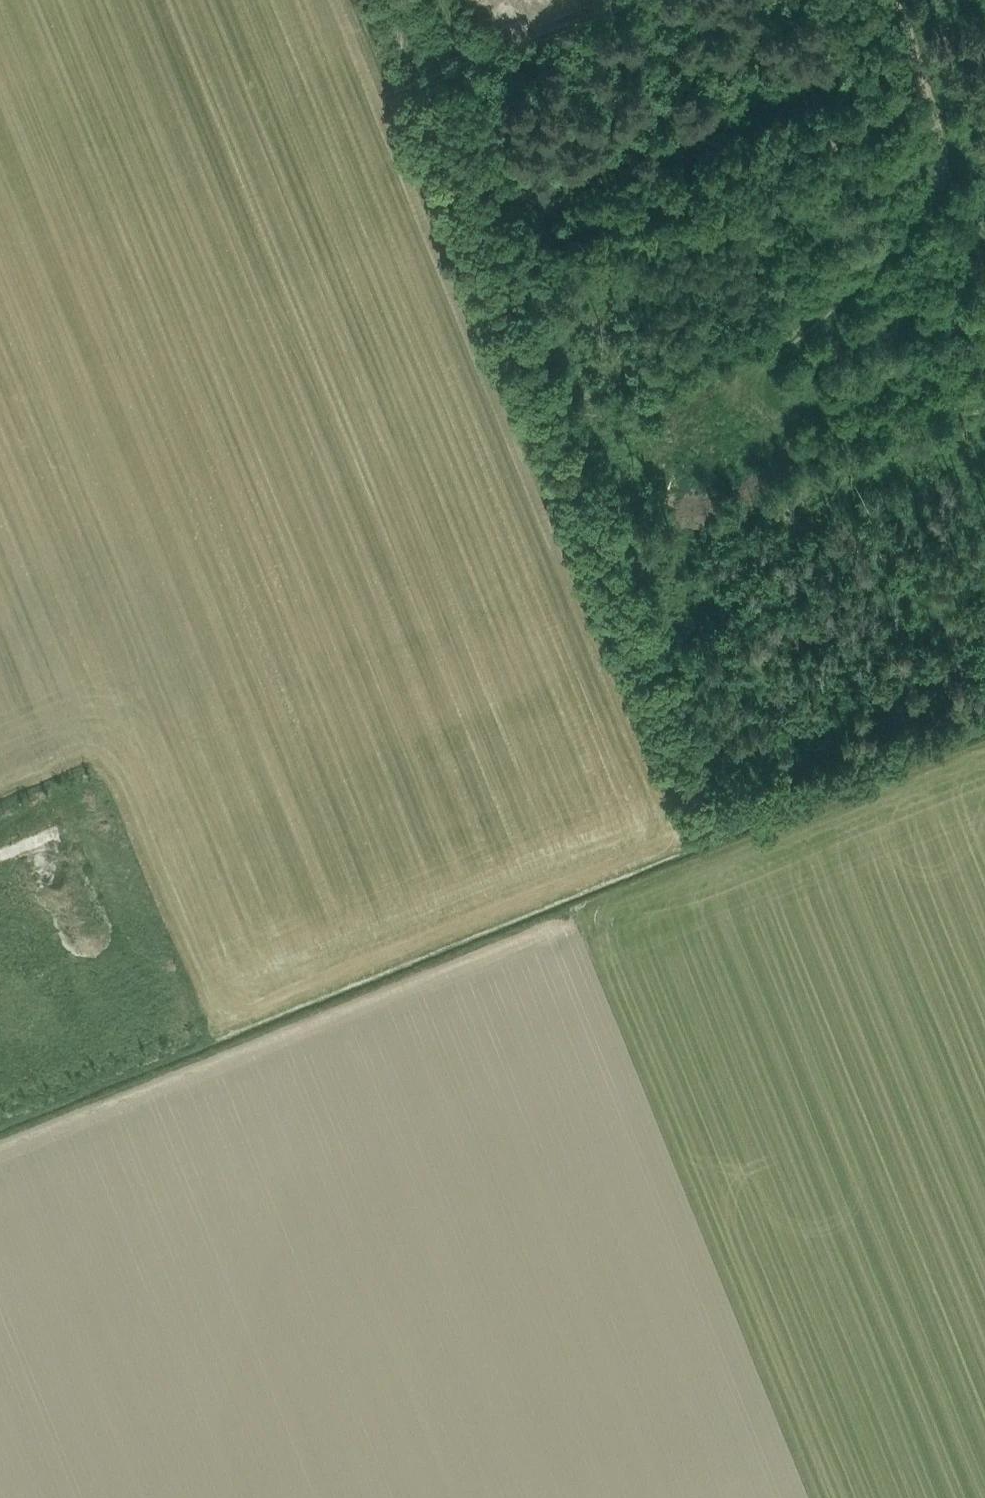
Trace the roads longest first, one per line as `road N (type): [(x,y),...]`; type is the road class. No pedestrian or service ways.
road 1 (track): [(933,127),(938,179),(919,220),(876,270),(763,367),(758,389),(768,407),(786,414),(907,379),(984,371)]
road 2 (track): [(898,0),(933,127)]
road 3 (track): [(938,155),(984,277)]

